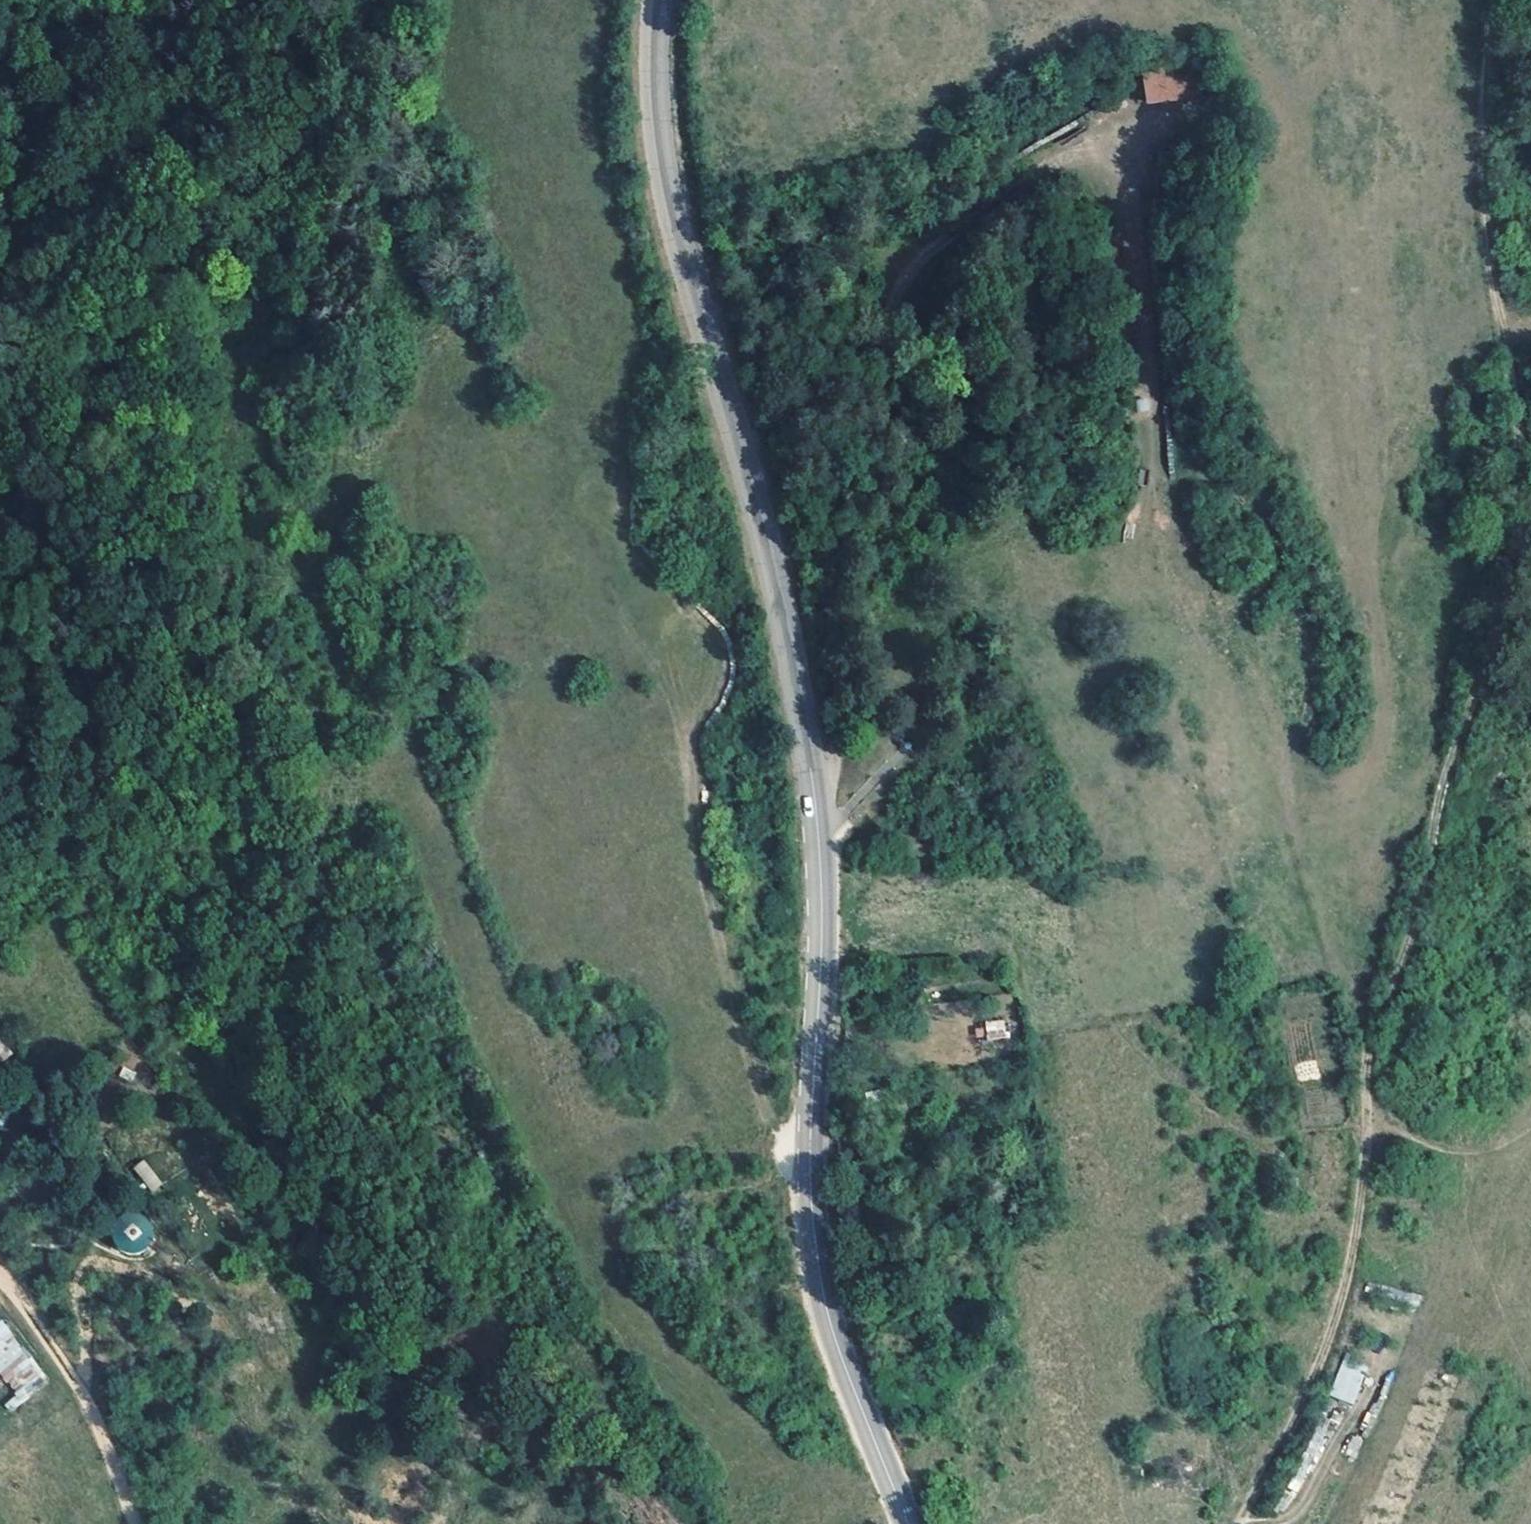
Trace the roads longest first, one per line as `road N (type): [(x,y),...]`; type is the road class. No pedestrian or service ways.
road 1 (track): [(1246,1523),(1319,1380),(1351,1266),(1378,1037),(1519,551),(1521,425),(1480,120),(1495,0)]
road 2 (unclassified): [(660,0),(660,113),(689,270),(798,680),(822,862),(828,948),(810,1155),(819,1268),(909,1523)]
road 3 (track): [(0,1278),(76,1385),(138,1523)]

